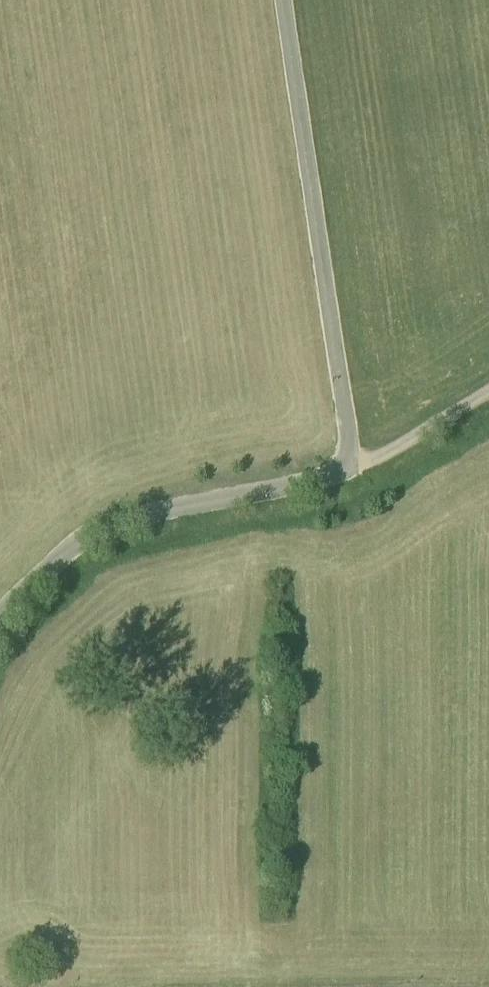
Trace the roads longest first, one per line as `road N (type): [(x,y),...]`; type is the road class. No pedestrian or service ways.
road 1 (track): [(283,0),(353,471)]
road 2 (track): [(353,471),(110,525),(51,566),(0,618)]
road 3 (track): [(353,471),(488,400)]

